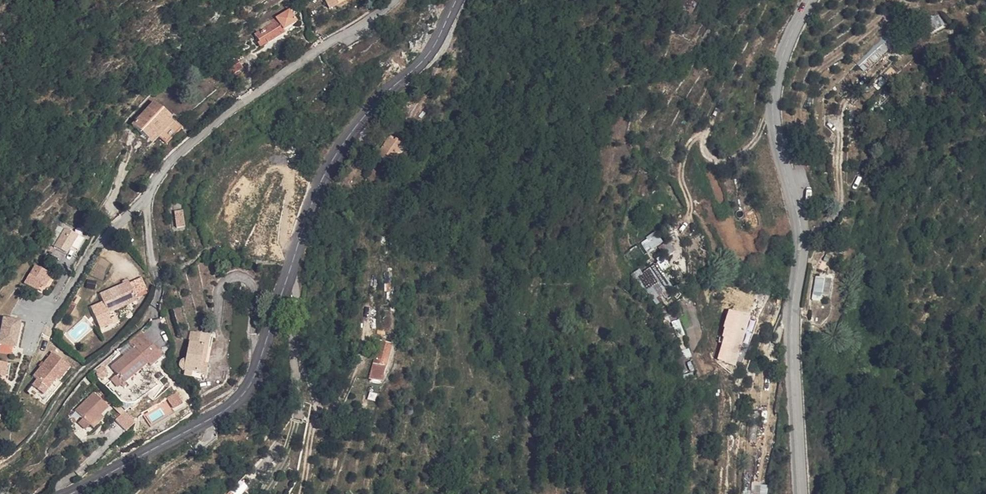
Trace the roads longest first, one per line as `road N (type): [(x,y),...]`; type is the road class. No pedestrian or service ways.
road 1 (secondary): [(71,493),(245,394),(333,156),(363,113),(432,50),(457,0)]
road 2 (secondary): [(801,493),(792,324),(802,244),(773,98),(787,43),(809,0)]
road 3 (residential): [(153,315),(157,278),(147,196),(159,173),(264,88),(378,15)]

